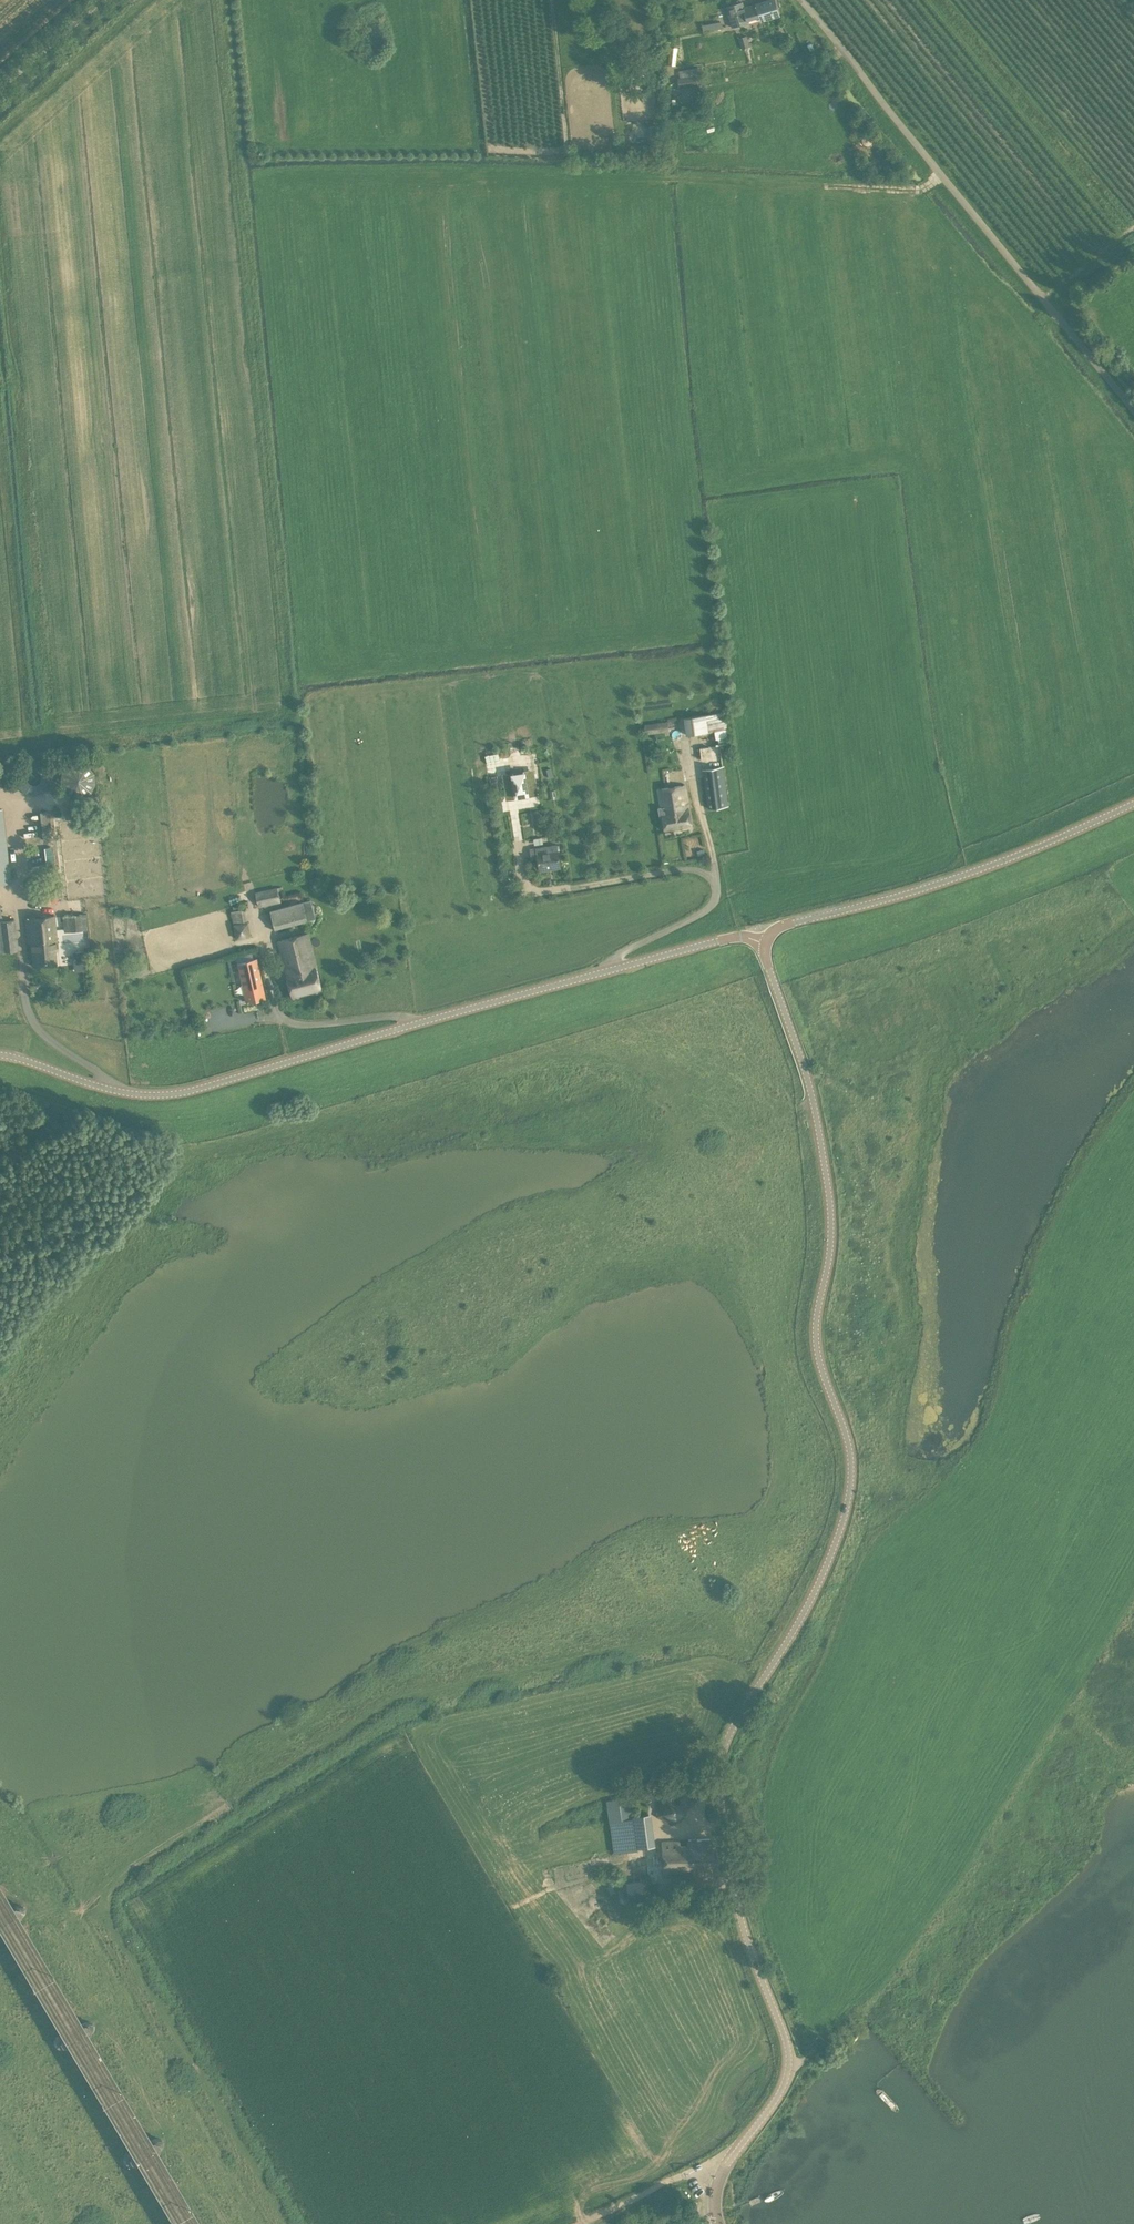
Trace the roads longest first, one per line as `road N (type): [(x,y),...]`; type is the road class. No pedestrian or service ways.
road 1 (tertiary): [(721,2223),(720,2175),(784,2084),(788,2054),(738,1906),(720,1760),(816,1596),(853,1480),(854,1454),(818,1346),(829,1258),(825,1165),(767,943)]
road 2 (unclassified): [(0,1056),(114,1091),(180,1095),(722,939),(767,943)]
road 3 (unclassified): [(800,0),(1133,410)]
road 4 (tertiary): [(767,943),(788,925),(941,882),(1133,802)]
road 5 (track): [(628,178),(920,191),(942,175)]
road 6 (unclassified): [(103,0),(0,89)]

